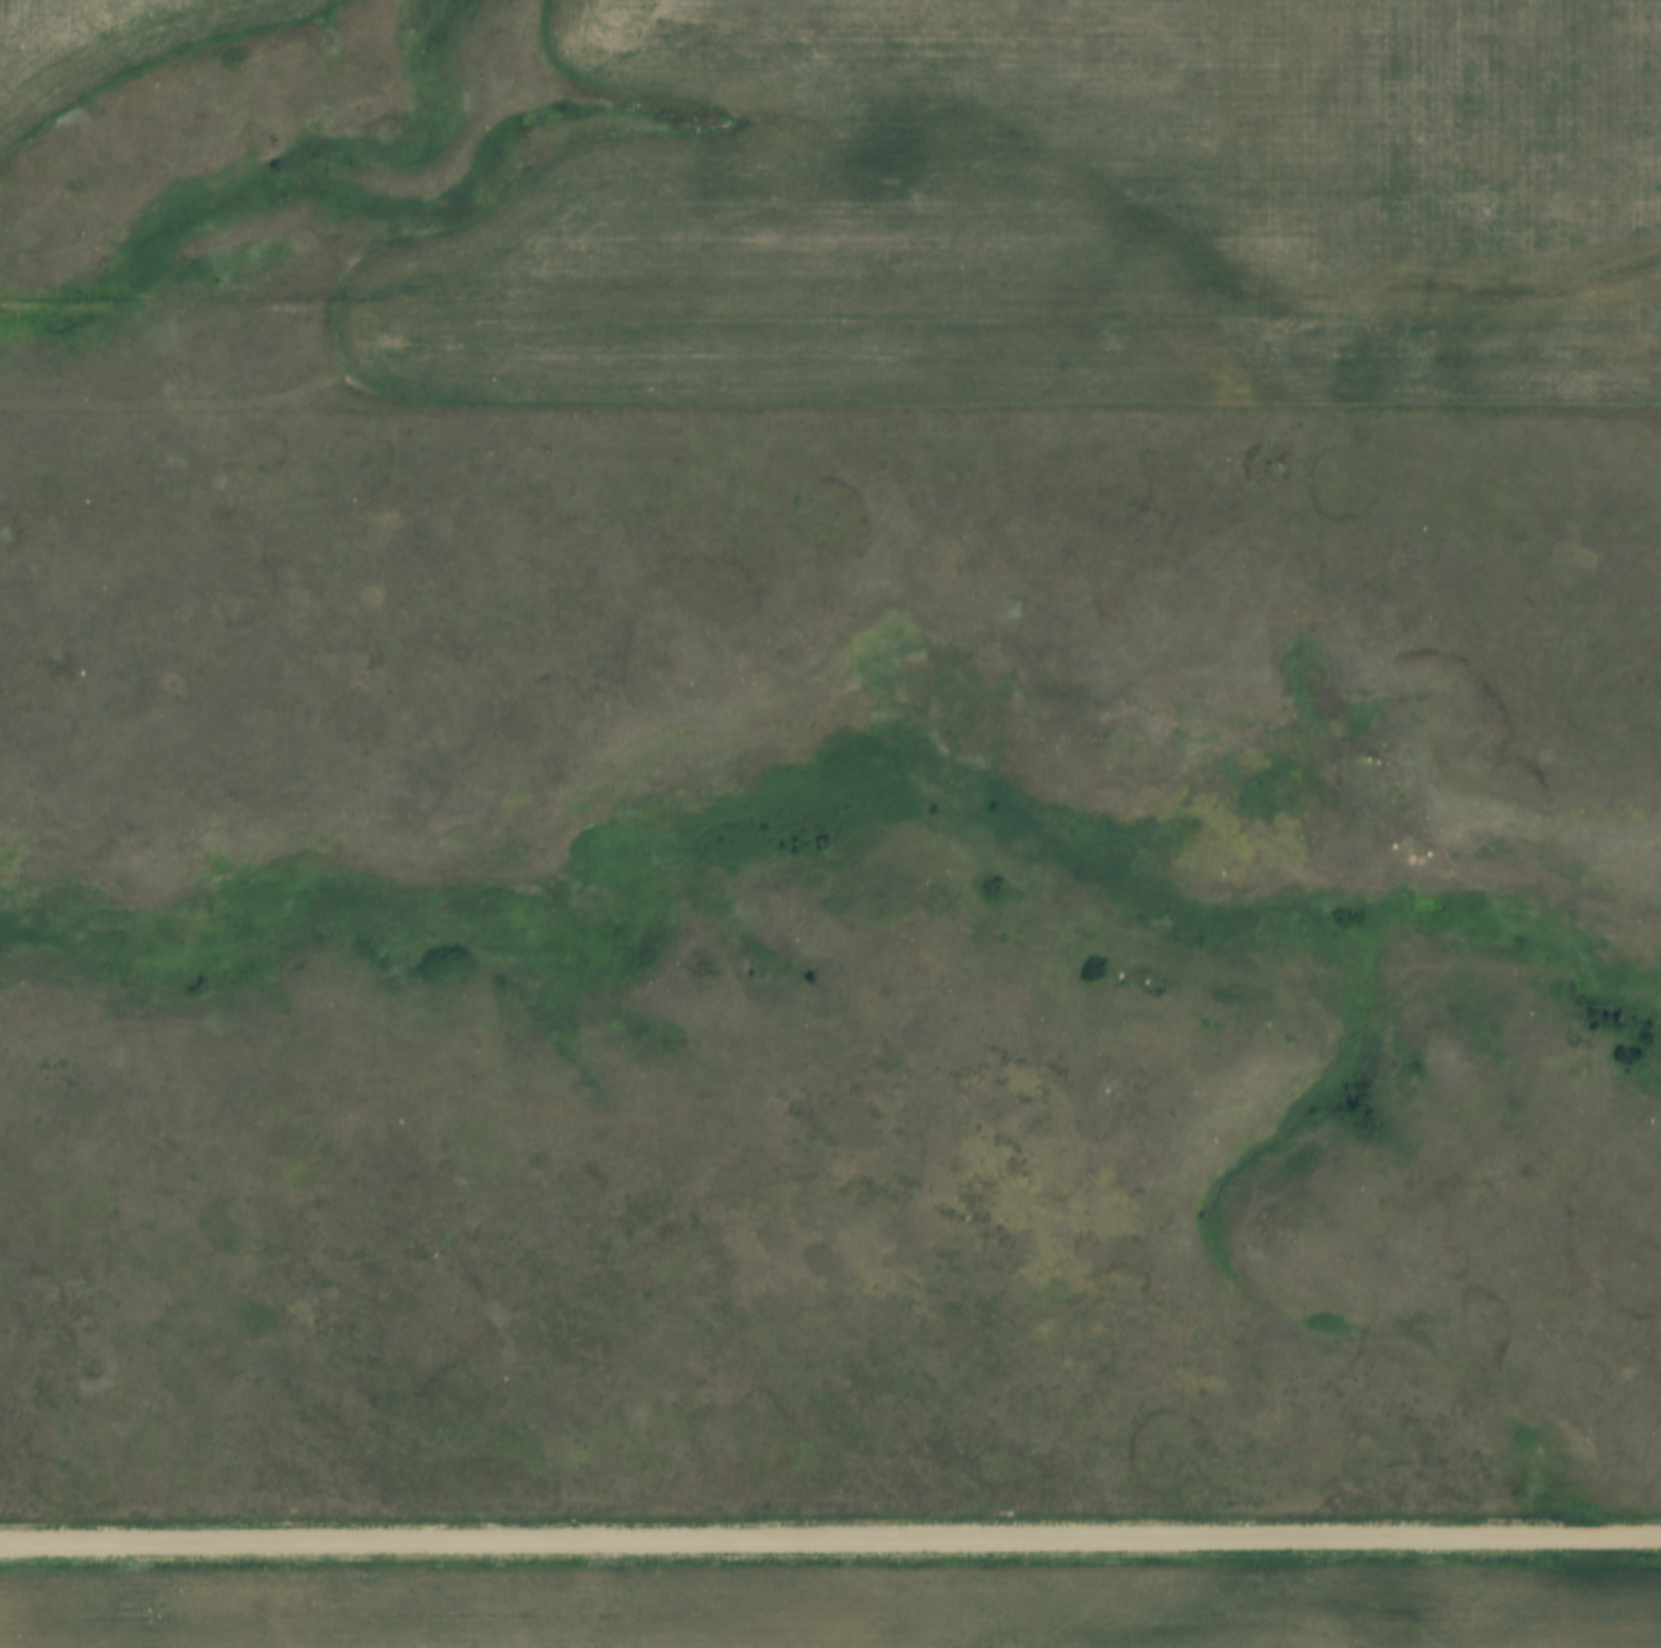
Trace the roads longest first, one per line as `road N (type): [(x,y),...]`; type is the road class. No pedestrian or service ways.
road 1 (residential): [(1660,1541),(0,1547)]

